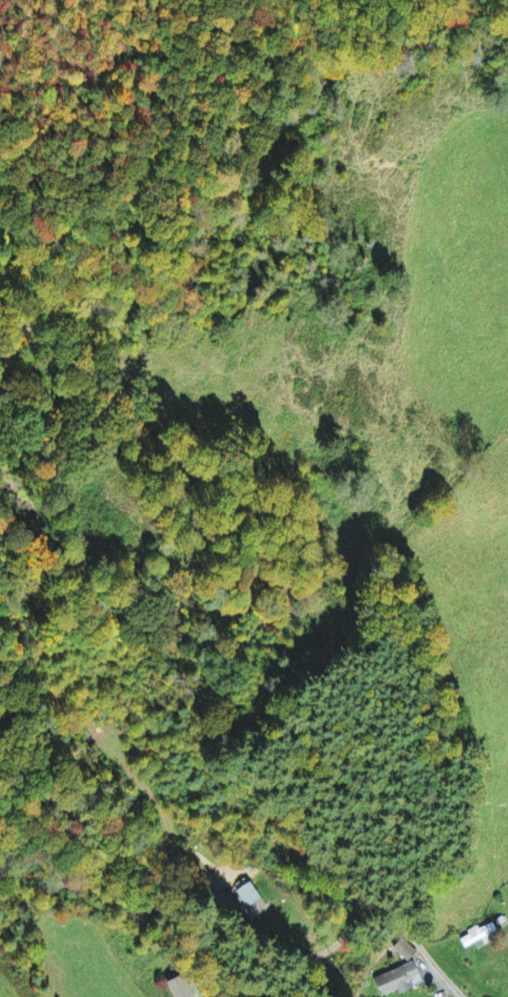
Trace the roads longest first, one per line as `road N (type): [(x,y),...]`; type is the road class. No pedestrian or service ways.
road 1 (residential): [(464,996),(325,834),(241,859),(115,866)]

